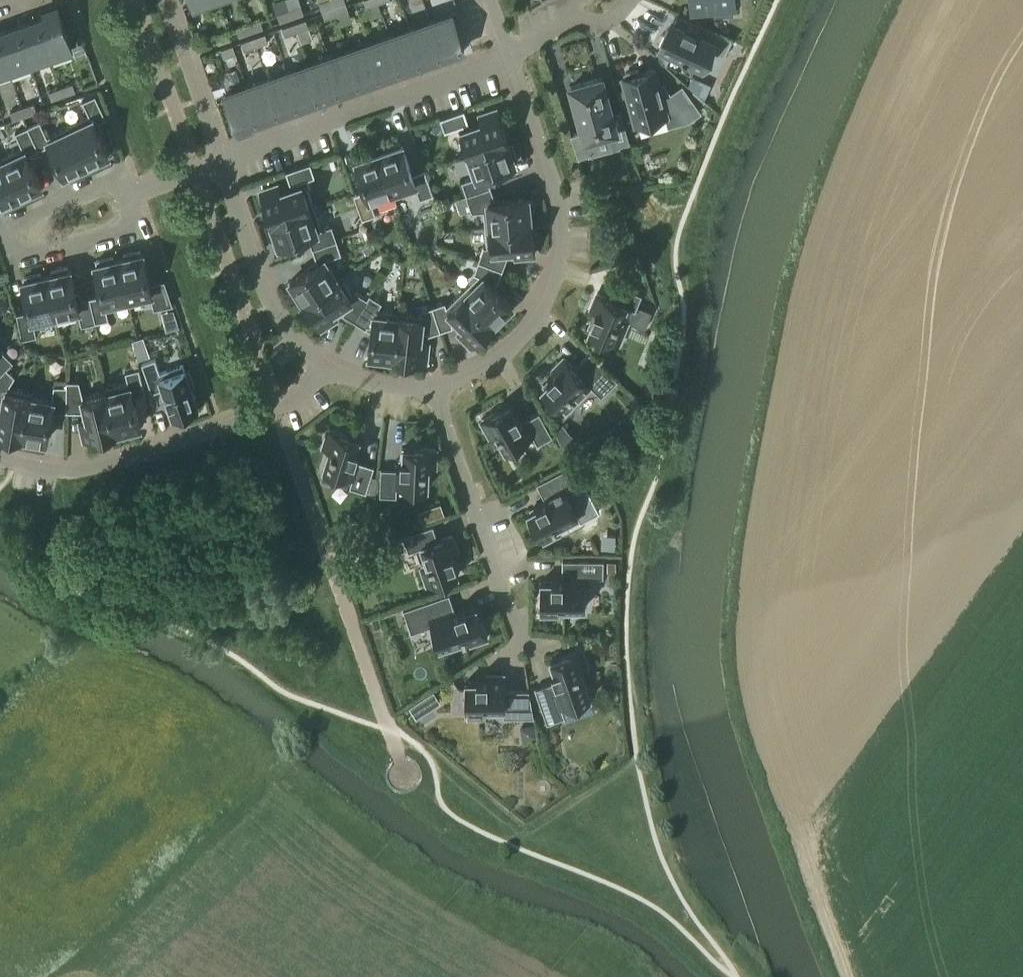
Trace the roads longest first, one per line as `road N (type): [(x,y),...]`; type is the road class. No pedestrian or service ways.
road 1 (residential): [(434,389),(512,348),(554,280),(556,199),(509,60)]
road 2 (residential): [(0,459),(72,468),(123,461),(294,403),(323,364)]
road 3 (residential): [(220,160),(509,60)]
road 4 (residential): [(132,196),(125,175),(19,223),(12,243),(28,255),(142,228)]
road 5 (residential): [(434,389),(516,634)]
road 6 (residential): [(220,160),(267,299),(323,364)]
road 7 (residential): [(166,0),(220,160)]

